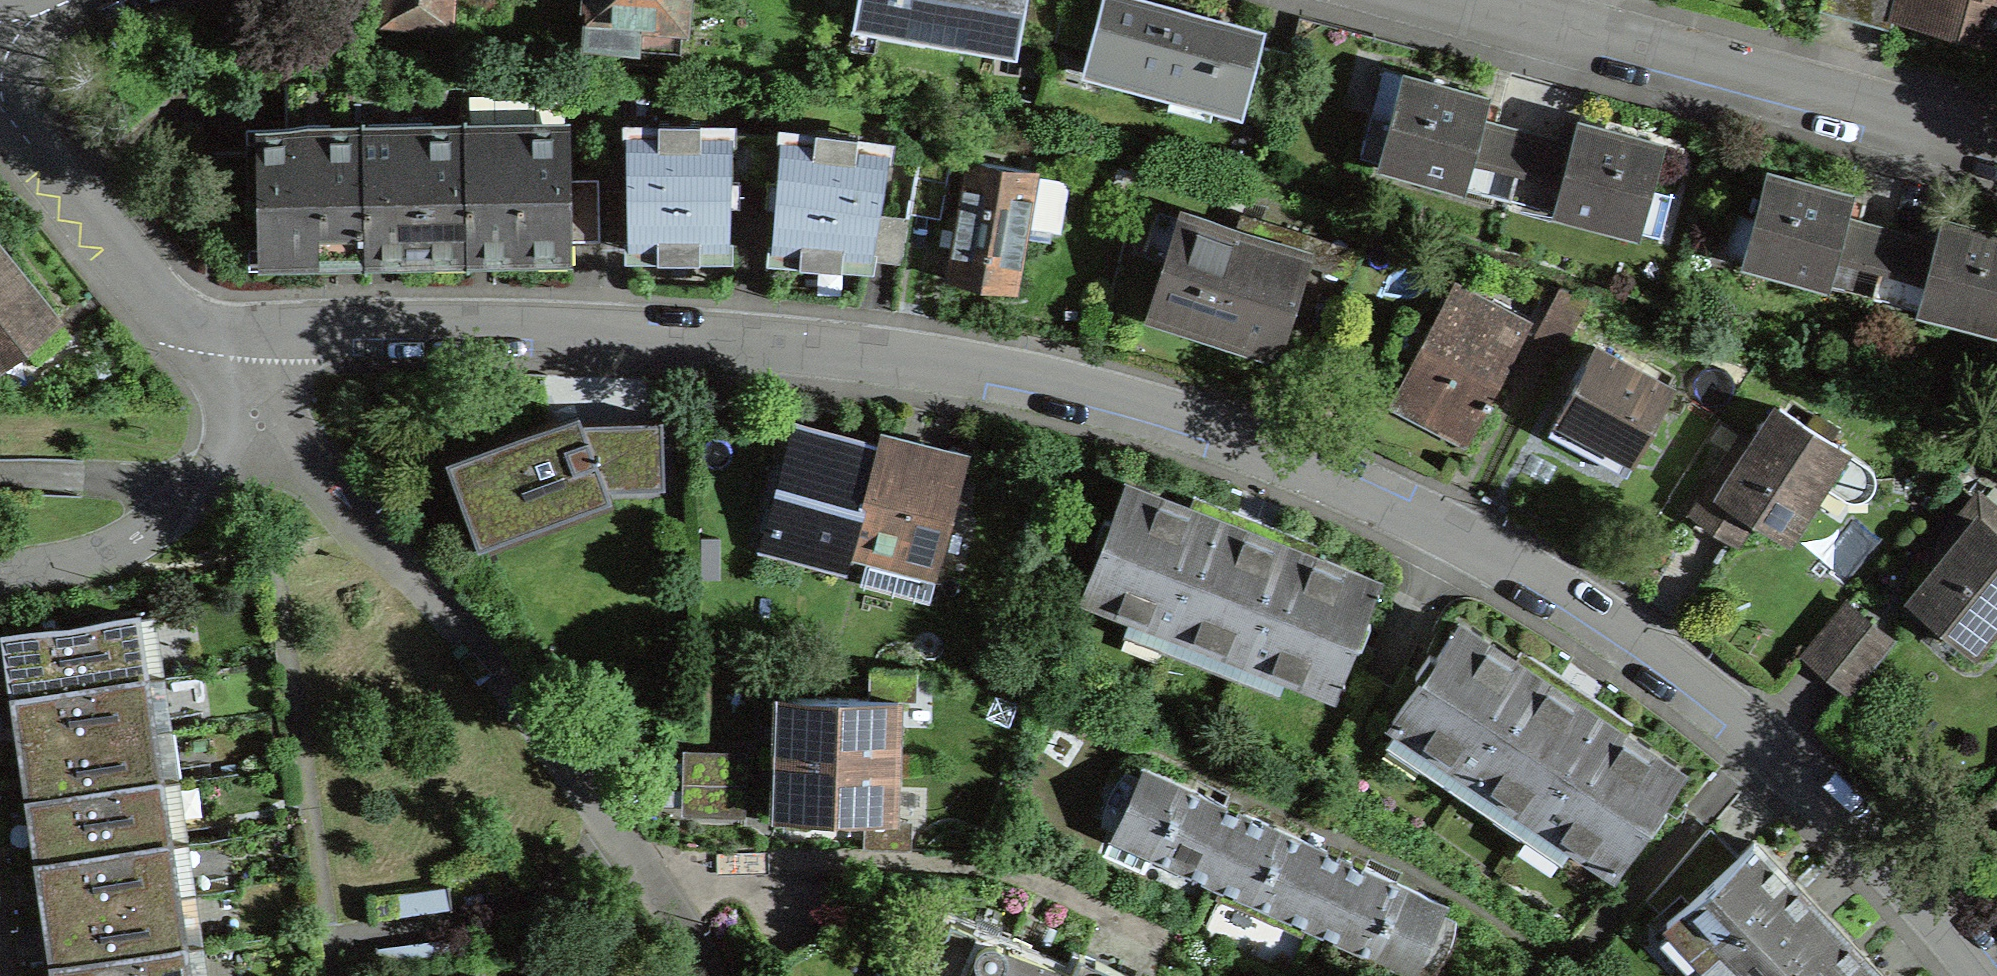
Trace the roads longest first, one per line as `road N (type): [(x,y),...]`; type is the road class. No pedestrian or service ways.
road 1 (residential): [(191,336),(678,337),(863,354),(1045,385),(1251,455),(1471,552),(1674,669),(1820,799),(1974,975)]
road 2 (residential): [(265,425),(374,531),(517,695),(678,917),(704,975)]
road 3 (residential): [(1445,0),(1996,148)]
road 4 (residential): [(265,425),(118,551),(0,574)]
road 5 (residential): [(0,111),(191,336)]

